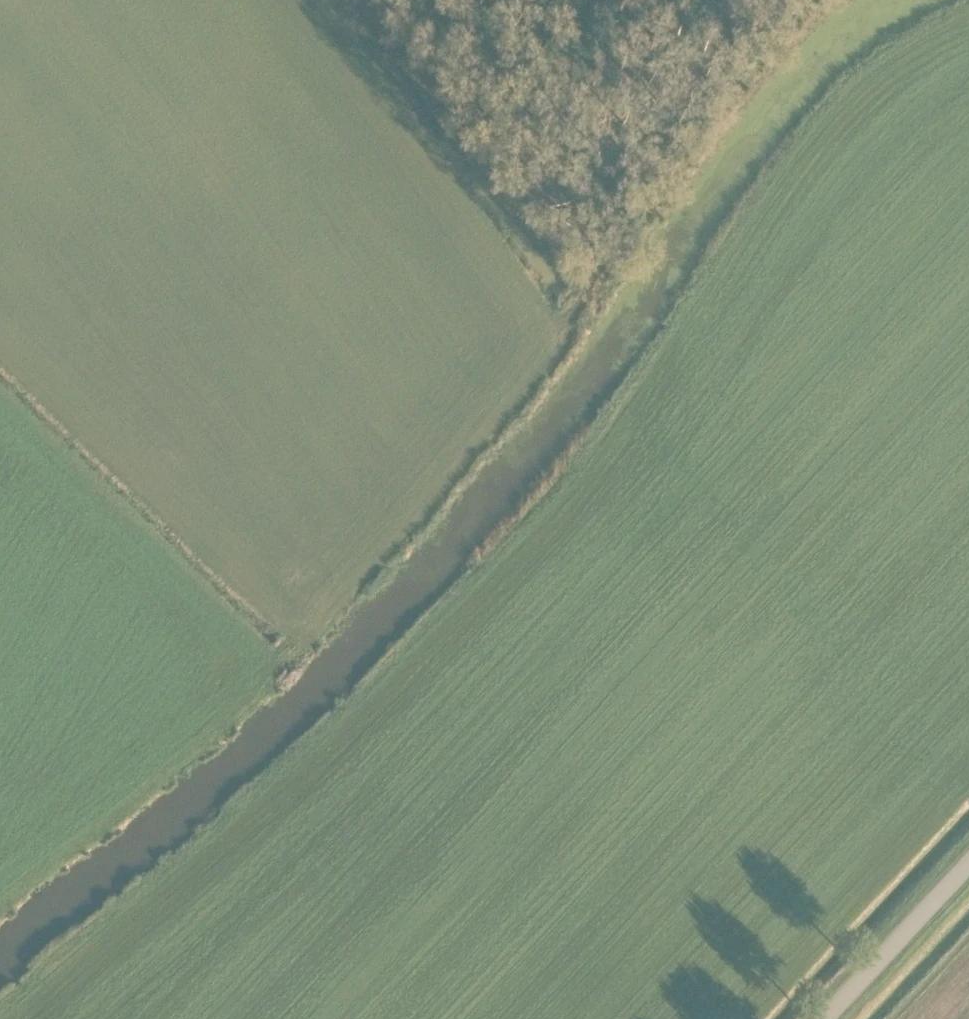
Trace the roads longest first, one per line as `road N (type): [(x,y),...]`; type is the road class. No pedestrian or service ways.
road 1 (tertiary): [(823,1018),(968,862)]

